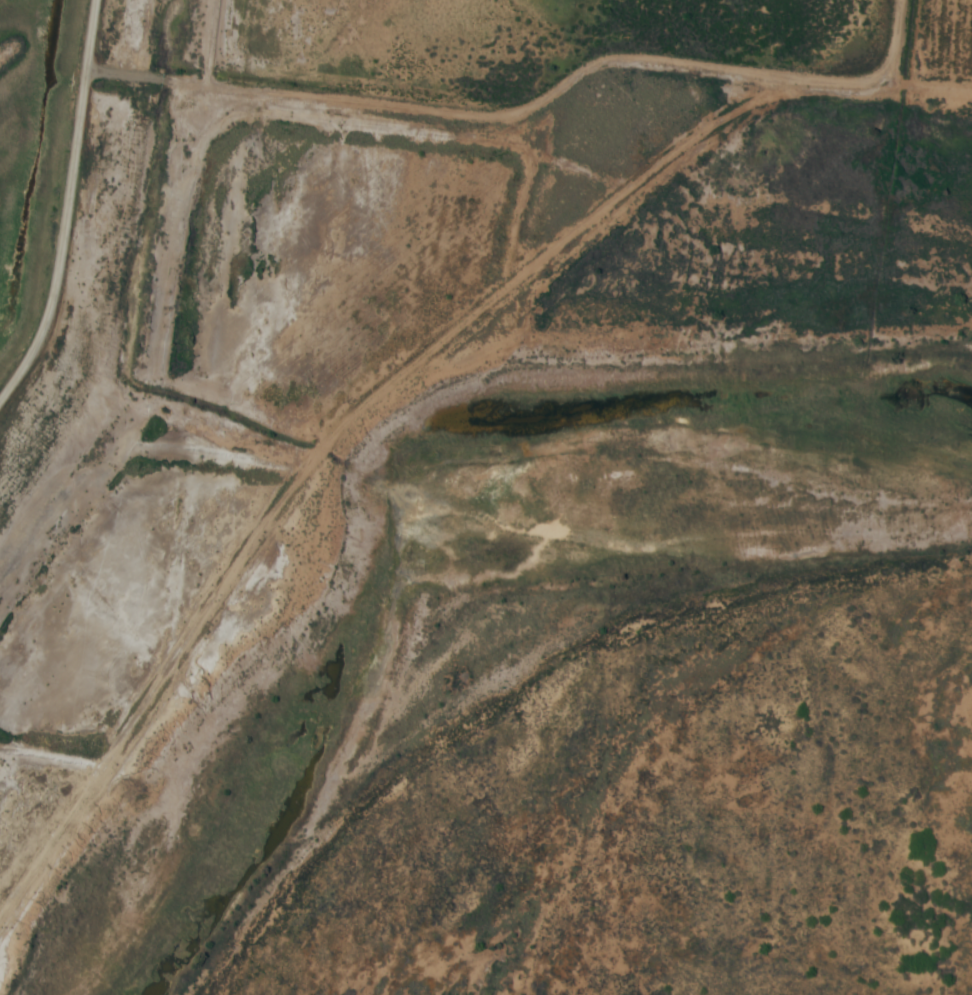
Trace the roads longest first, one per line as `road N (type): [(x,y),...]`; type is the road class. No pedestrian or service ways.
road 1 (residential): [(0,402),(39,341),(55,292),(98,0)]

